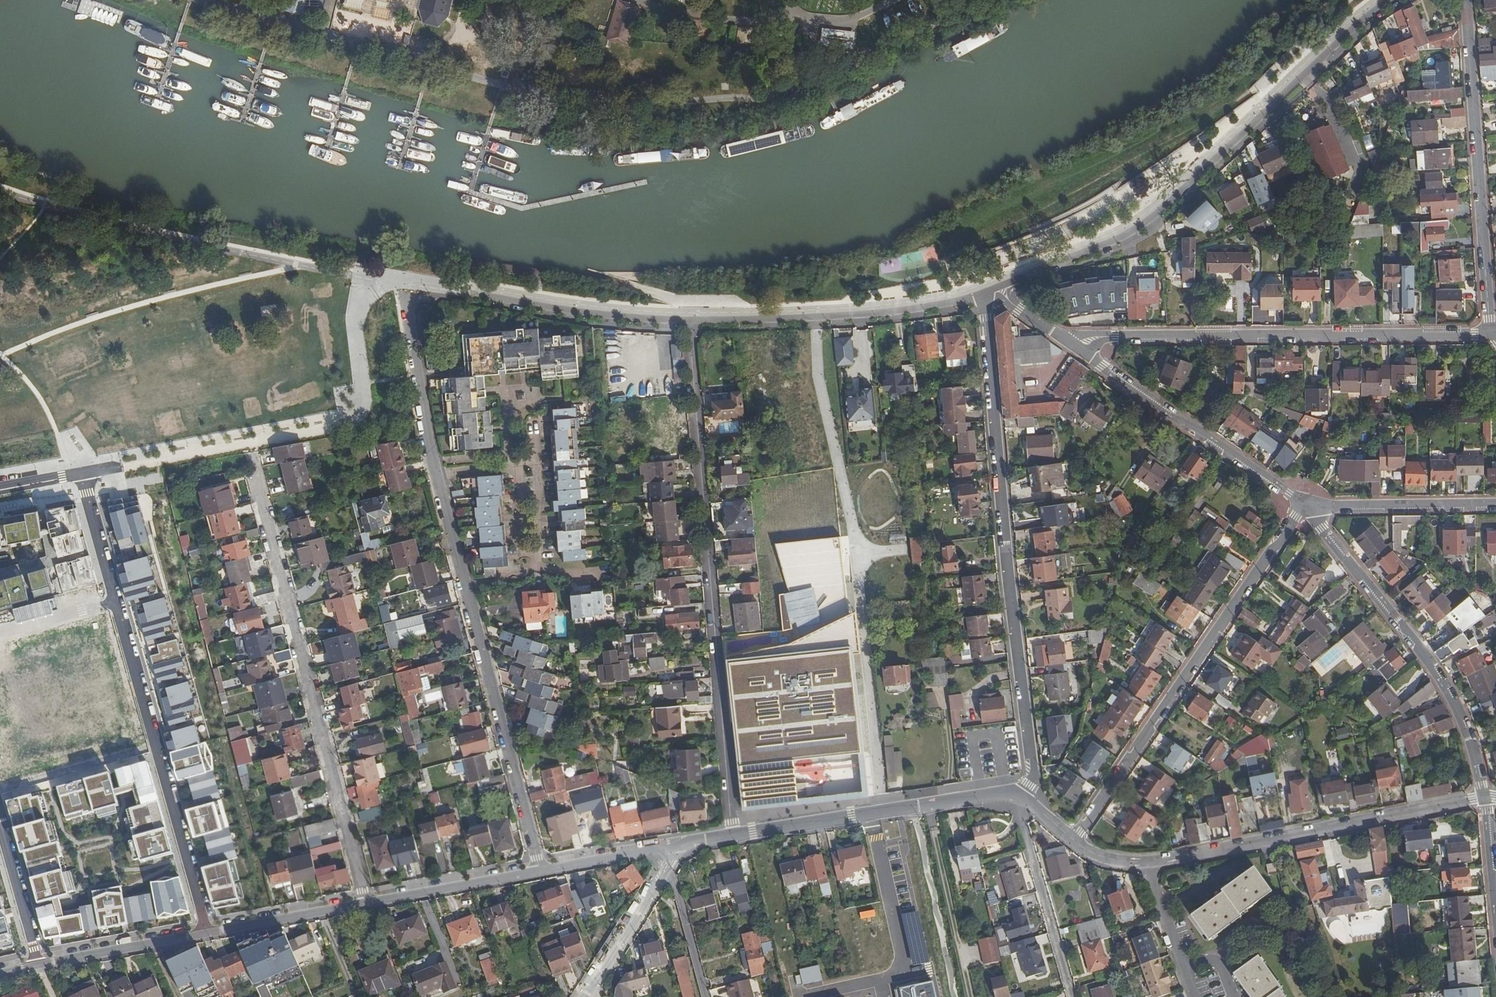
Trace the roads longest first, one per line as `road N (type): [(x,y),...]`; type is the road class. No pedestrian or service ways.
road 1 (residential): [(406,290),(431,450),(540,872)]
road 2 (residential): [(691,321),(736,836)]
road 3 (residential): [(985,299),(1033,773),(1018,799)]
road 4 (residential): [(206,933),(80,474)]
road 5 (residential): [(1019,279),(1153,218),(1390,0)]
road 6 (residential): [(366,903),(253,453)]
road 7 (residential): [(1493,334),(1100,337),(1078,349)]
road 8 (residential): [(1073,840),(1304,510)]
road 9 (residential): [(1484,797),(1471,735),(1424,656),(1304,510)]
road 10 (residential): [(1151,862),(1484,797)]
road 11 (residential): [(1493,334),(1468,0)]
road 12 (residential): [(985,299),(862,315),(691,321)]
road 13 (residential): [(1018,799),(976,798),(736,836)]
road 14 (residential): [(1304,510),(1078,349)]
road 15 (residential): [(691,321),(448,290)]
road 16 (residential): [(1071,996),(1018,799)]
road 17 (residential): [(1304,510),(1495,506)]
road 18 (residential): [(540,872),(366,903)]
road 19 (residential): [(206,933),(38,965)]
road 20 (residential): [(366,903),(206,933)]
road 21 (residential): [(589,990),(666,864)]
road 22 (residential): [(0,823),(38,965)]
road 23 (residential): [(678,845),(540,872)]
road 24 (residential): [(1151,862),(1150,887),(1188,996)]
road 25 (residential): [(666,864),(706,996)]
road 26 (residential): [(1495,931),(1484,797)]

